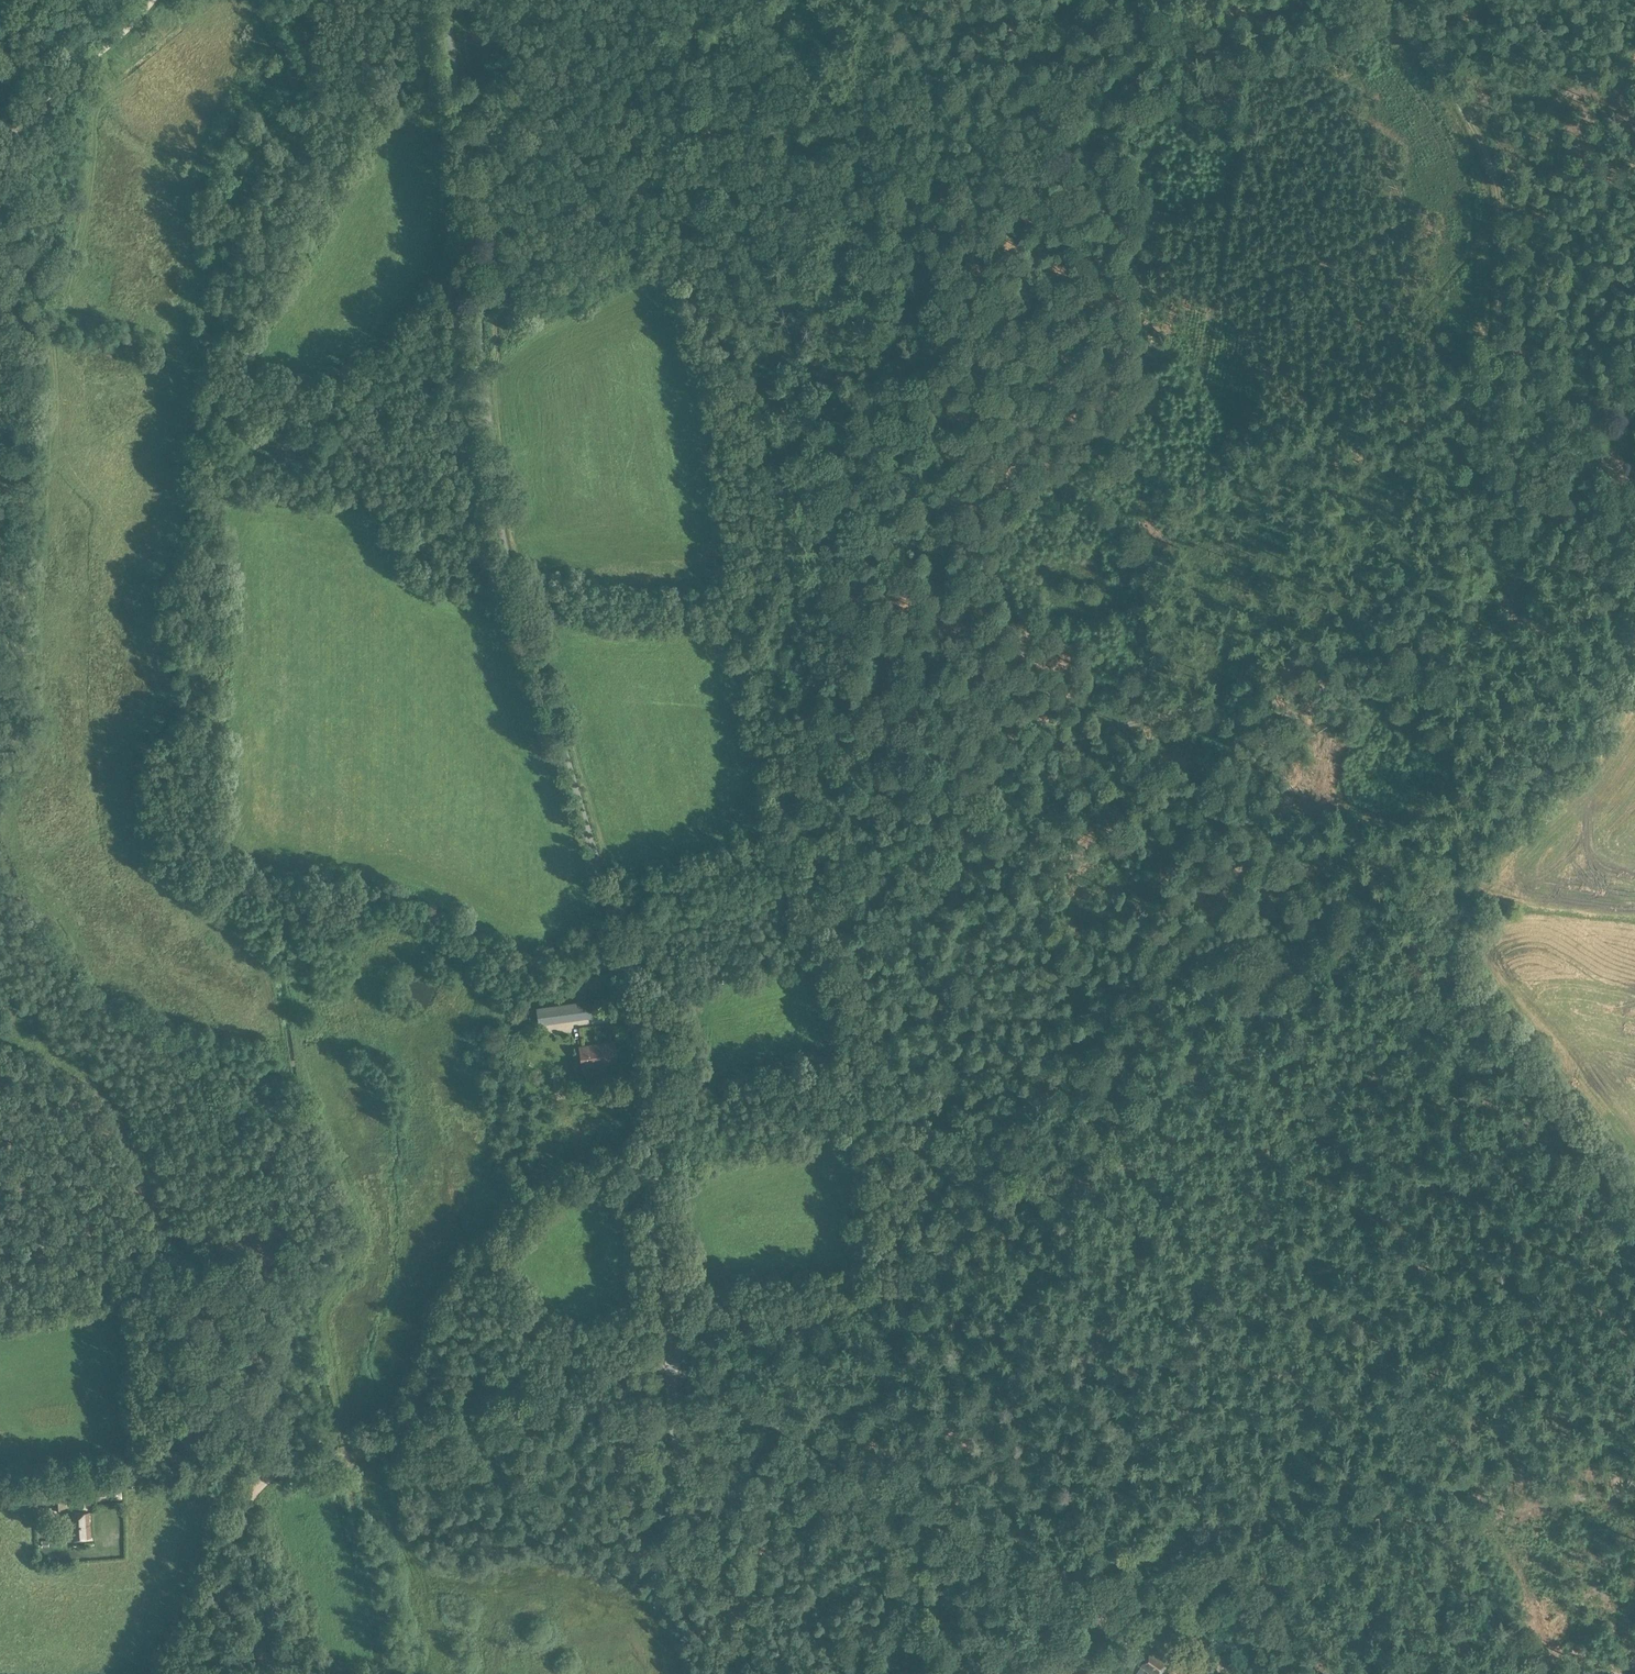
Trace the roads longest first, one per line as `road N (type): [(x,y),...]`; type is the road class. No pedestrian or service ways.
road 1 (tertiary): [(671,1361),(638,1016),(507,562),(494,491),(447,0)]
road 2 (track): [(882,1292),(890,1219),(955,1054),(967,949),(943,817),(940,732),(886,629),(851,483),(868,335),(905,232),(936,183),(907,0)]
road 3 (unclassified): [(671,1361),(882,1292),(1237,1036),(1430,882),(1527,787),(1569,743),(1634,640)]
road 4 (track): [(1634,573),(1512,554),(1479,519),(1500,295),(1497,181),(1461,108),(1384,0)]
road 5 (track): [(671,1361),(1095,1614),(1232,1673)]
road 6 (track): [(181,1673),(247,1495),(263,1478),(671,1361)]
road 7 (track): [(938,778),(1212,701),(1251,670),(1363,616),(1436,548),(1486,534)]
road 8 (tertiary): [(744,1673),(688,1489),(671,1361)]
road 9 (track): [(286,1467),(0,1487)]
road 10 (track): [(0,146),(155,0)]

